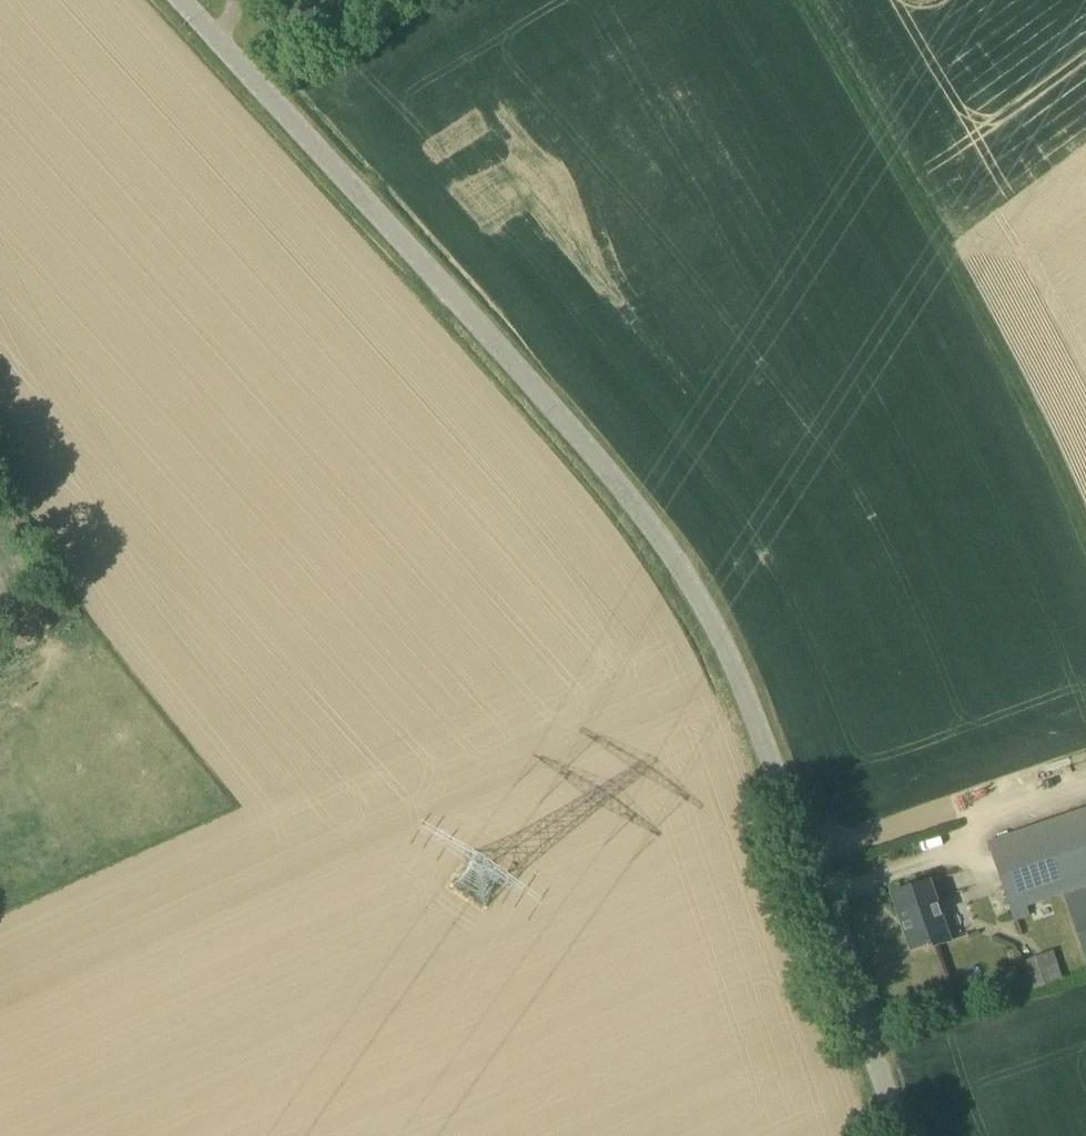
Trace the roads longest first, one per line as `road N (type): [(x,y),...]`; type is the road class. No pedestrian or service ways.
road 1 (tertiary): [(906,1135),(721,629),(674,548),(591,443),(188,0)]
road 2 (track): [(1085,533),(1034,410),(803,0)]

